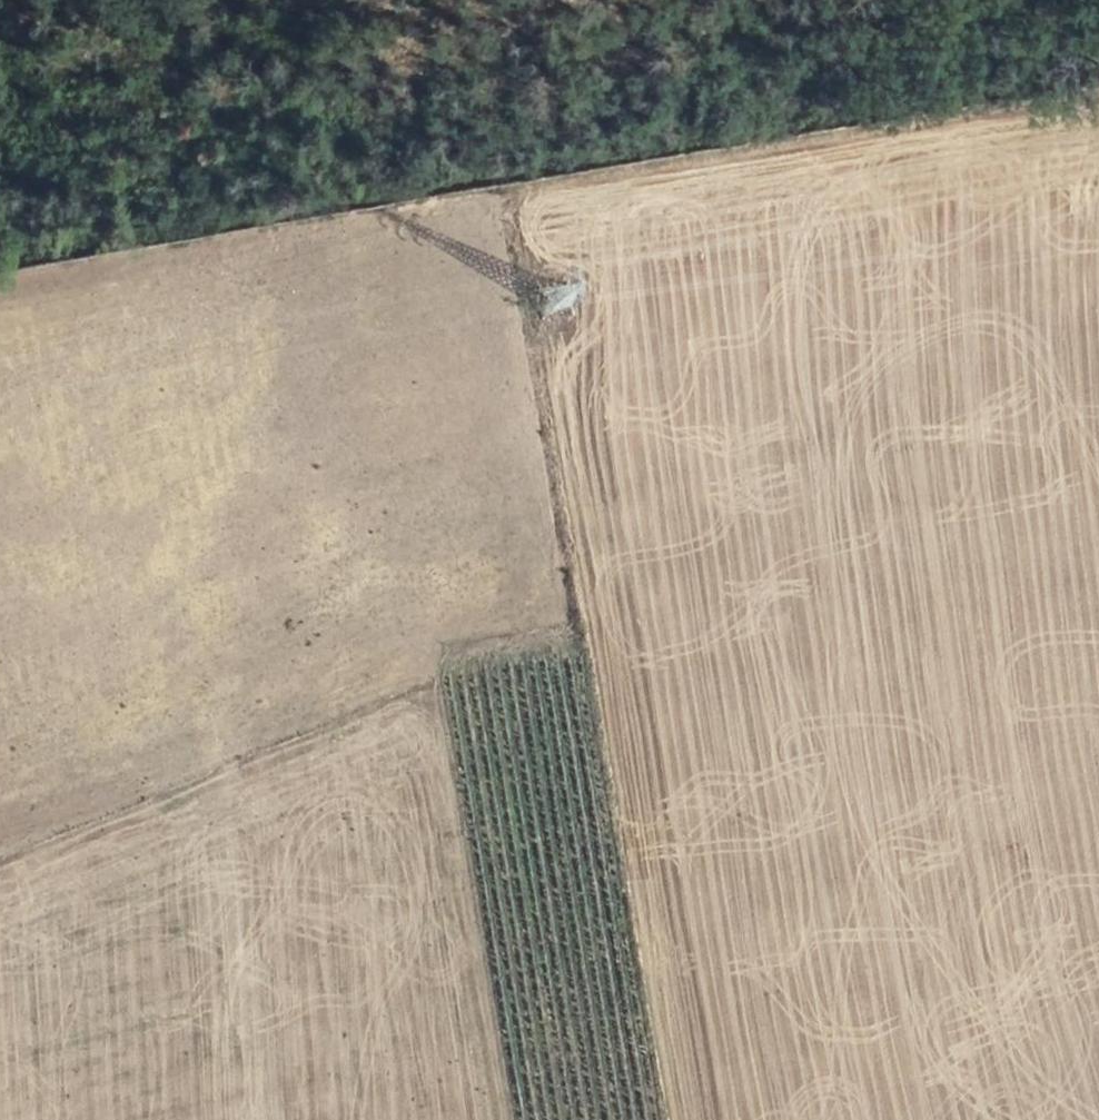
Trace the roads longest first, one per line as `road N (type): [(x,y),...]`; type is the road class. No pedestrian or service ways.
road 1 (track): [(524,0),(449,7),(329,0)]

